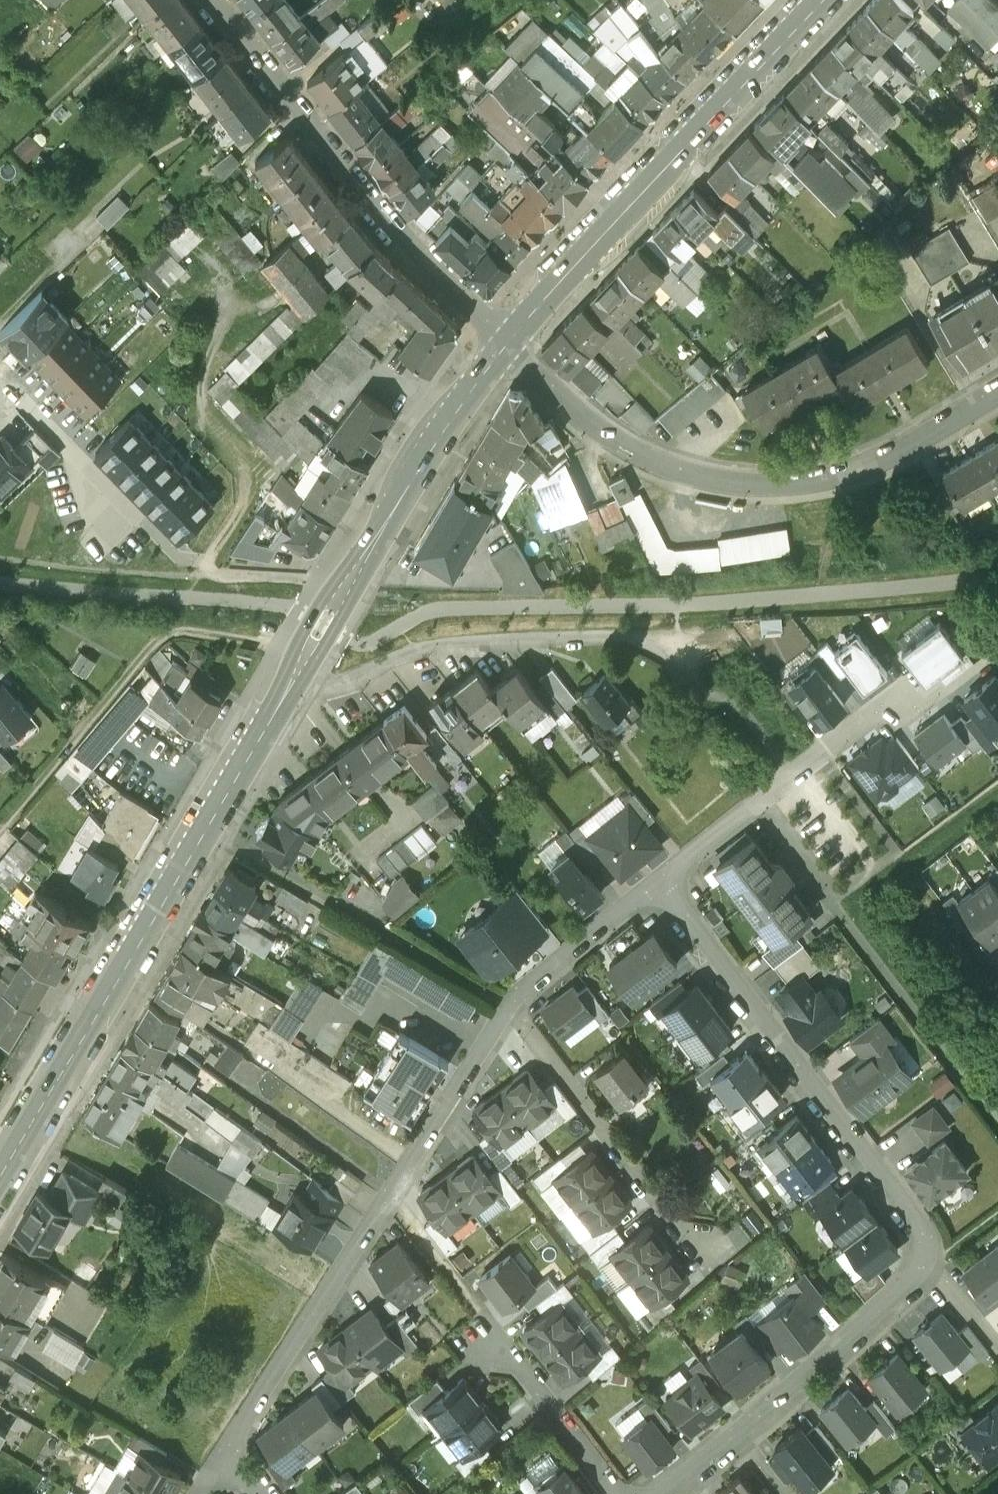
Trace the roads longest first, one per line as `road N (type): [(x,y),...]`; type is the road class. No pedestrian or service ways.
road 1 (secondary): [(298,669),(0,1173)]
road 2 (residential): [(505,347),(595,428),(635,452),(671,469),(759,487),(854,473),(901,456),(997,398)]
road 3 (residential): [(510,1008),(227,1450)]
road 4 (residential): [(931,1266),(919,1229),(657,885)]
road 5 (secondary): [(819,0),(505,347)]
road 6 (residential): [(211,0),(376,209),(505,347)]
road 7 (residential): [(298,669),(326,683),(437,642),(640,632),(665,646),(686,692)]
road 8 (secondary): [(505,347),(427,455),(298,669)]
road 9 (residential): [(510,1008),(683,1233),(707,1246)]
road 10 (residential): [(896,699),(657,885)]
road 11 (residential): [(739,1439),(931,1266)]
road 12 (residential): [(0,386),(152,534)]
road 13 (residential): [(614,1493),(515,1364),(483,1340)]
road 14 (residential): [(657,885),(510,1008)]

